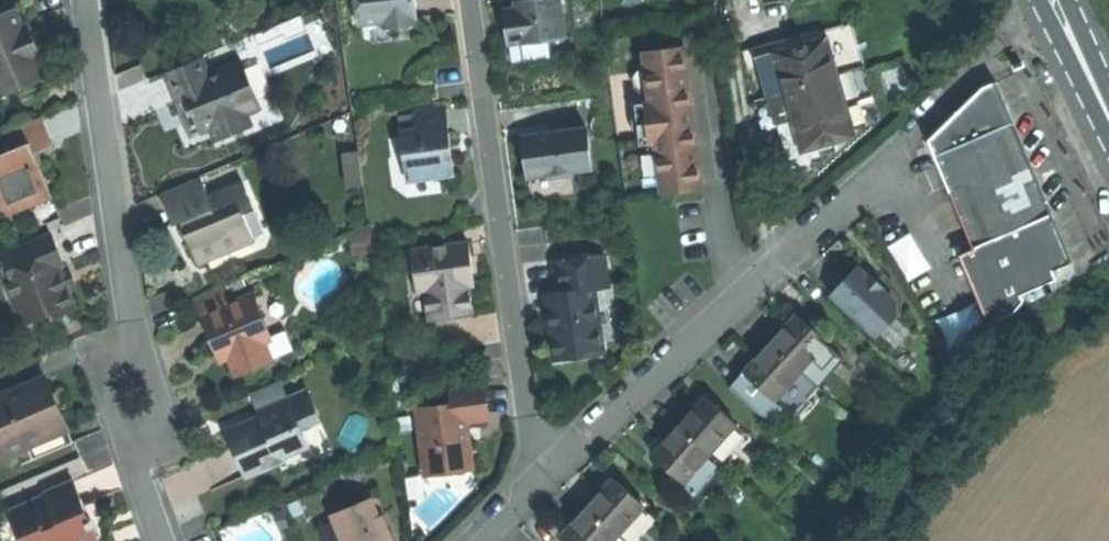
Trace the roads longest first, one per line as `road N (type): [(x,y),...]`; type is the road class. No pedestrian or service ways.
road 1 (residential): [(538,489),(909,147)]
road 2 (residential): [(538,489),(470,0)]
road 3 (residential): [(130,322),(83,0)]
road 4 (residential): [(142,477),(163,448),(130,322)]
road 5 (residential): [(130,322),(115,368),(116,399),(142,477)]
road 6 (secondary): [(1108,115),(1053,0)]

